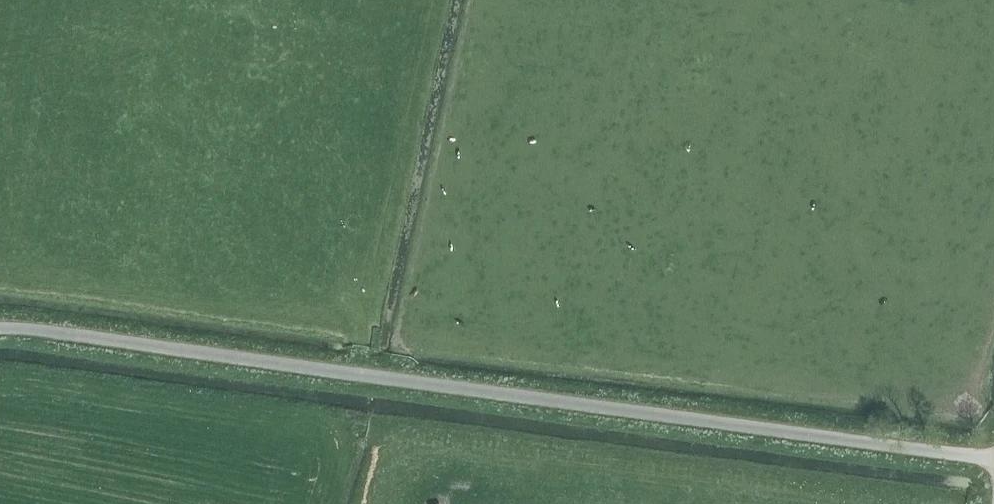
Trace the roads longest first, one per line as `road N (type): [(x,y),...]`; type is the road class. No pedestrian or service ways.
road 1 (unclassified): [(0,329),(993,459)]

